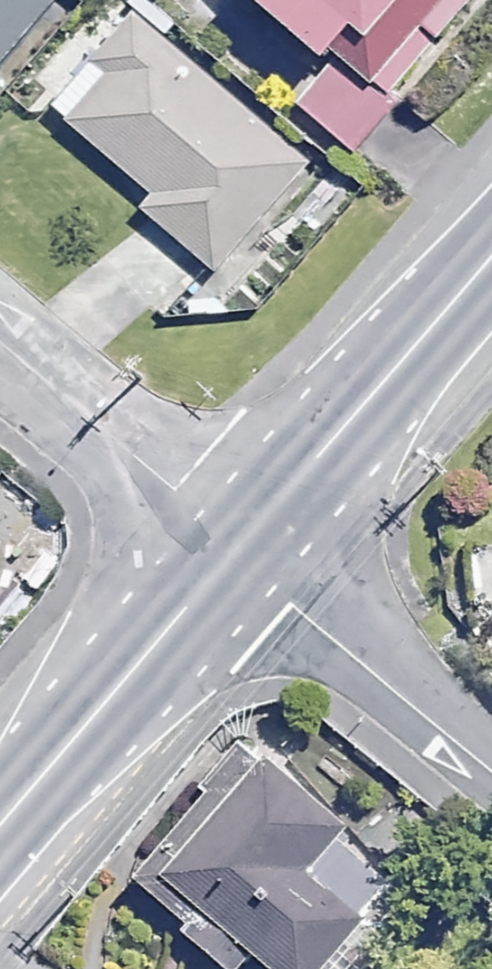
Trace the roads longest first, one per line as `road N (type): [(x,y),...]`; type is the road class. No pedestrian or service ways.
road 1 (tertiary): [(491,254),(232,559)]
road 2 (tertiary): [(232,559),(0,810)]
road 3 (residential): [(491,775),(232,559)]
road 4 (residential): [(0,361),(232,559)]

